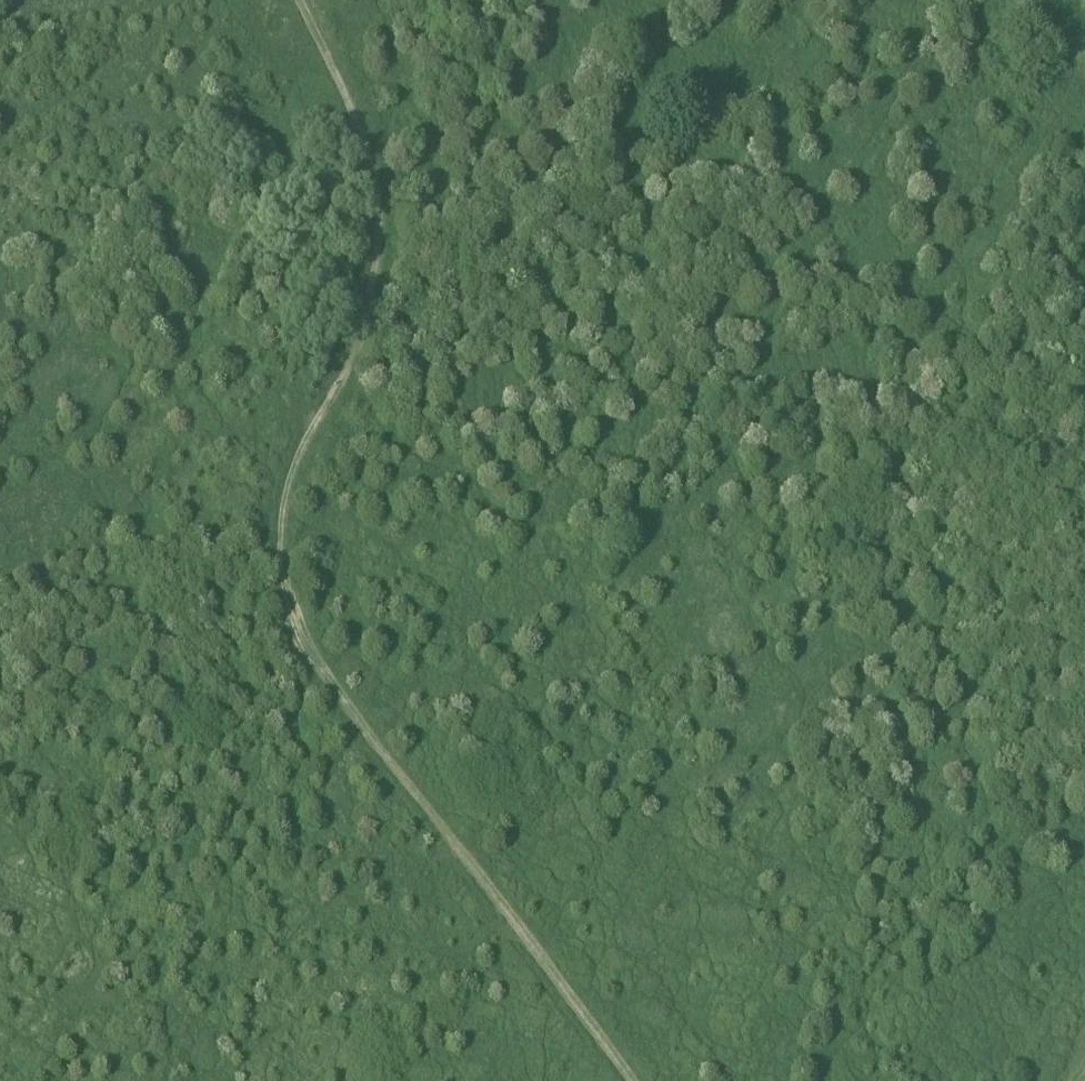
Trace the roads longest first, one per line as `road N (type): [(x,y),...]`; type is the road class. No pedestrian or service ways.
road 1 (track): [(297,0),(347,101),(371,180),(360,293),(290,461),(276,530),(282,593),(315,658),(622,1080)]

